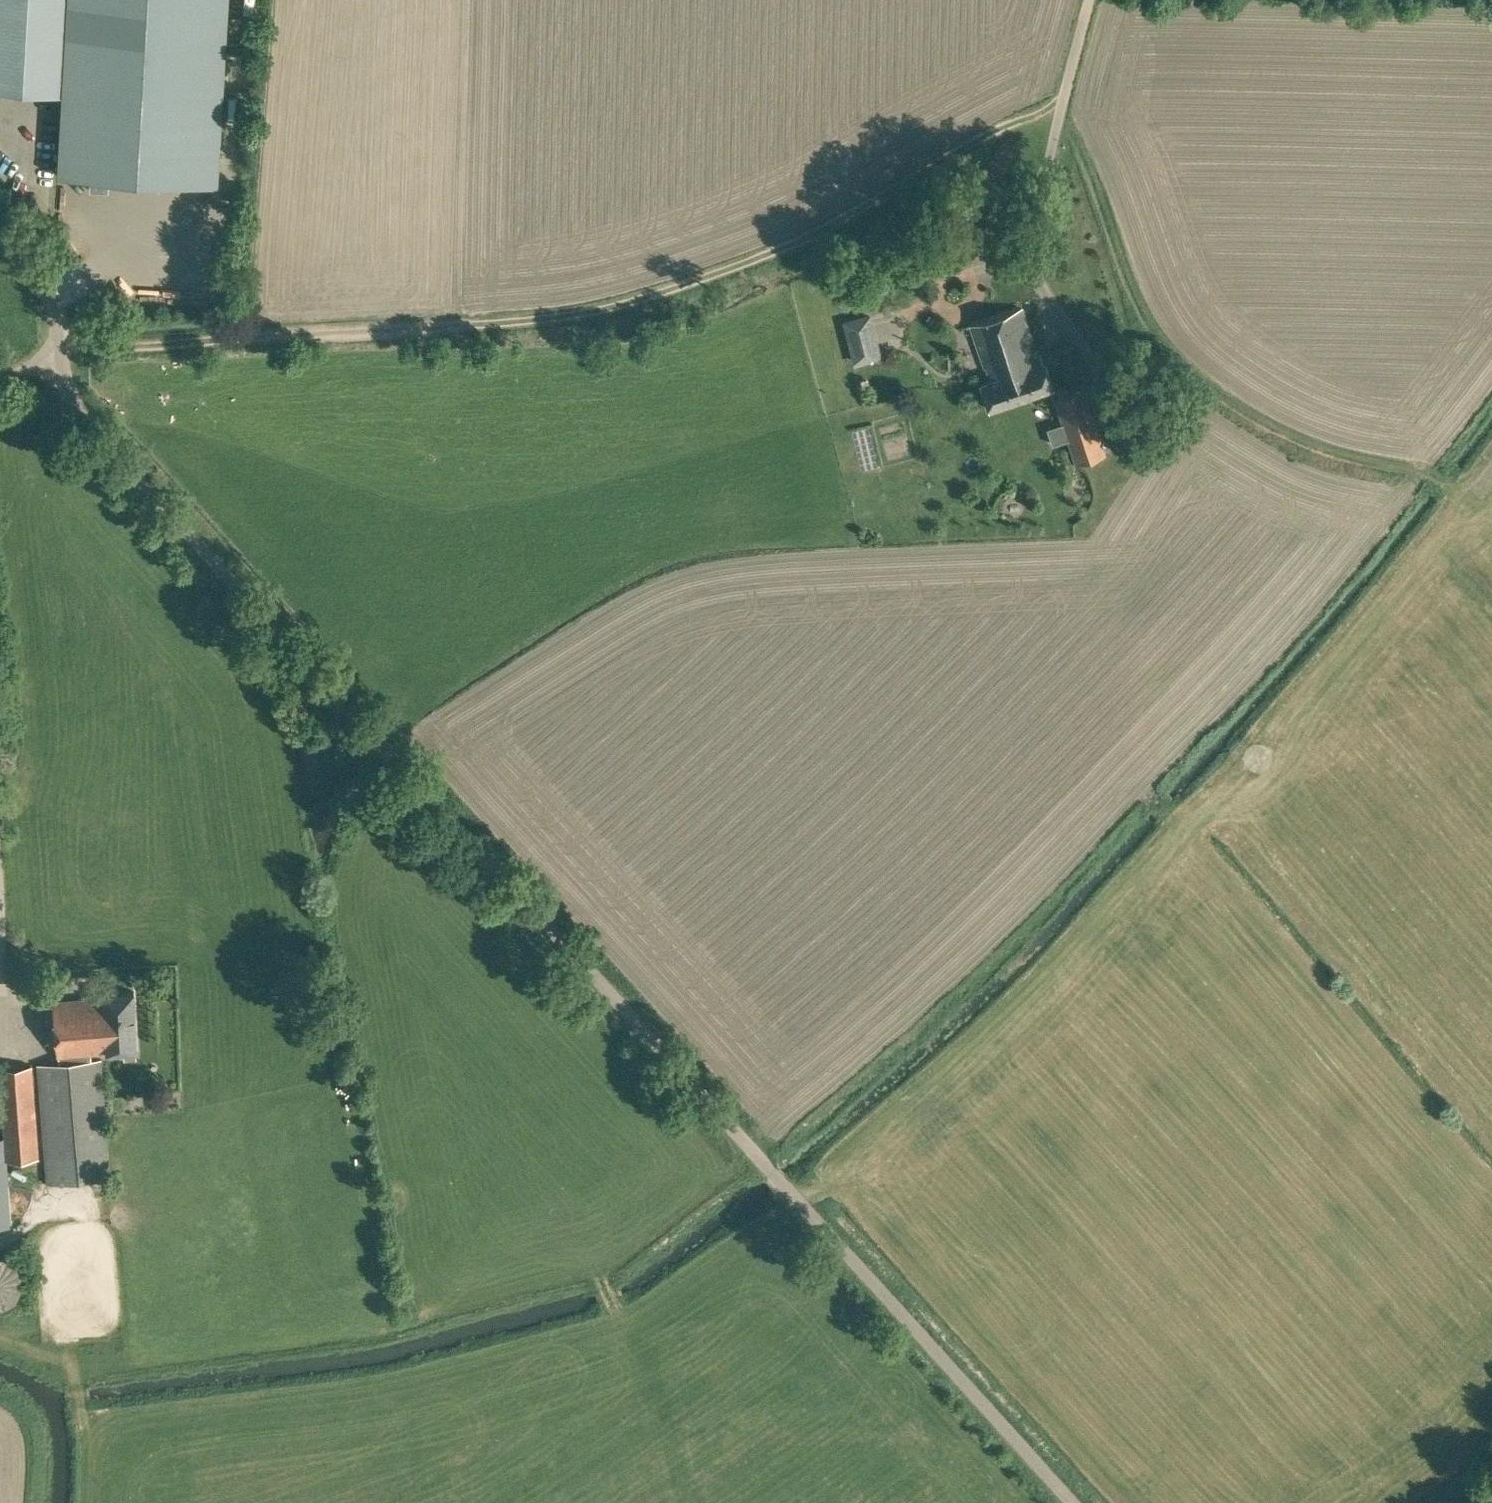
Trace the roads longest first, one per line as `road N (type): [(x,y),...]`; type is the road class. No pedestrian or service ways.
road 1 (unclassified): [(1076,1502),(71,405)]
road 2 (unclassified): [(71,405),(51,299),(0,235)]

